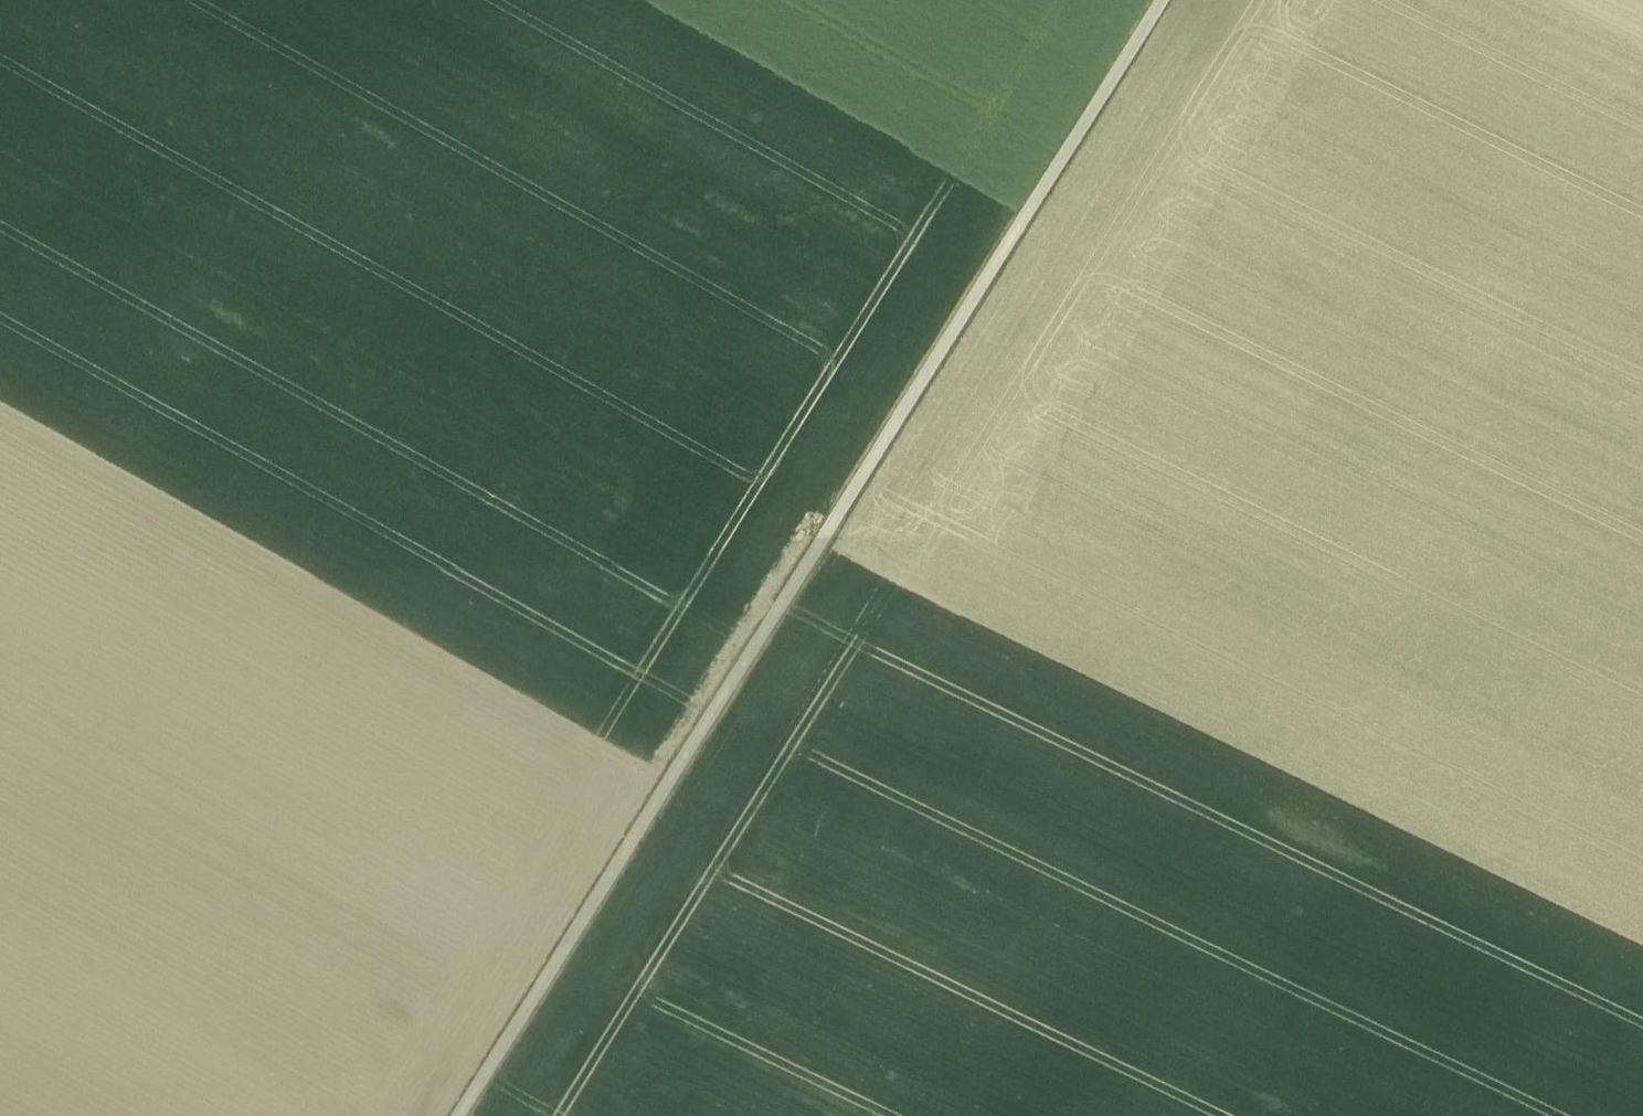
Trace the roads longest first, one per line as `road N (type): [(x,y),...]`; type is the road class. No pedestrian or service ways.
road 1 (track): [(457,1115),(1168,0)]

